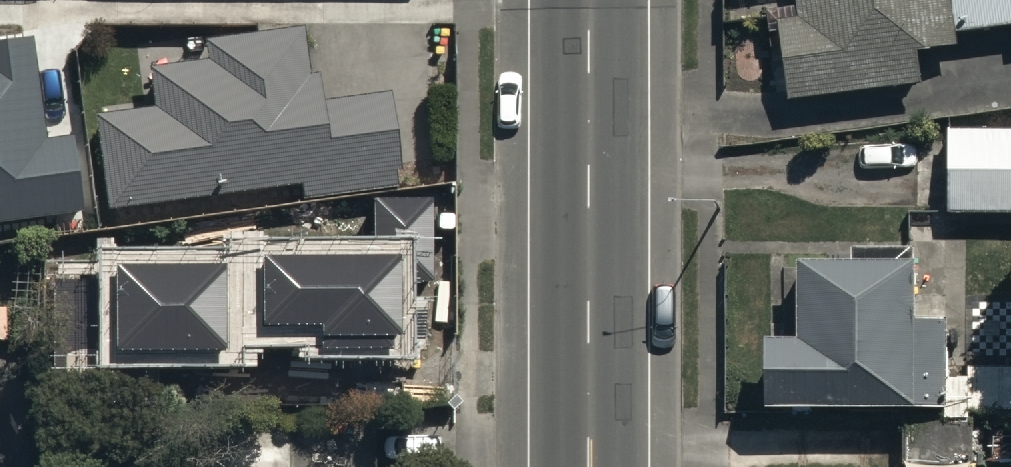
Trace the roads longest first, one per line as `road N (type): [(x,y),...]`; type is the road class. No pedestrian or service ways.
road 1 (primary): [(591,0),(588,466)]

